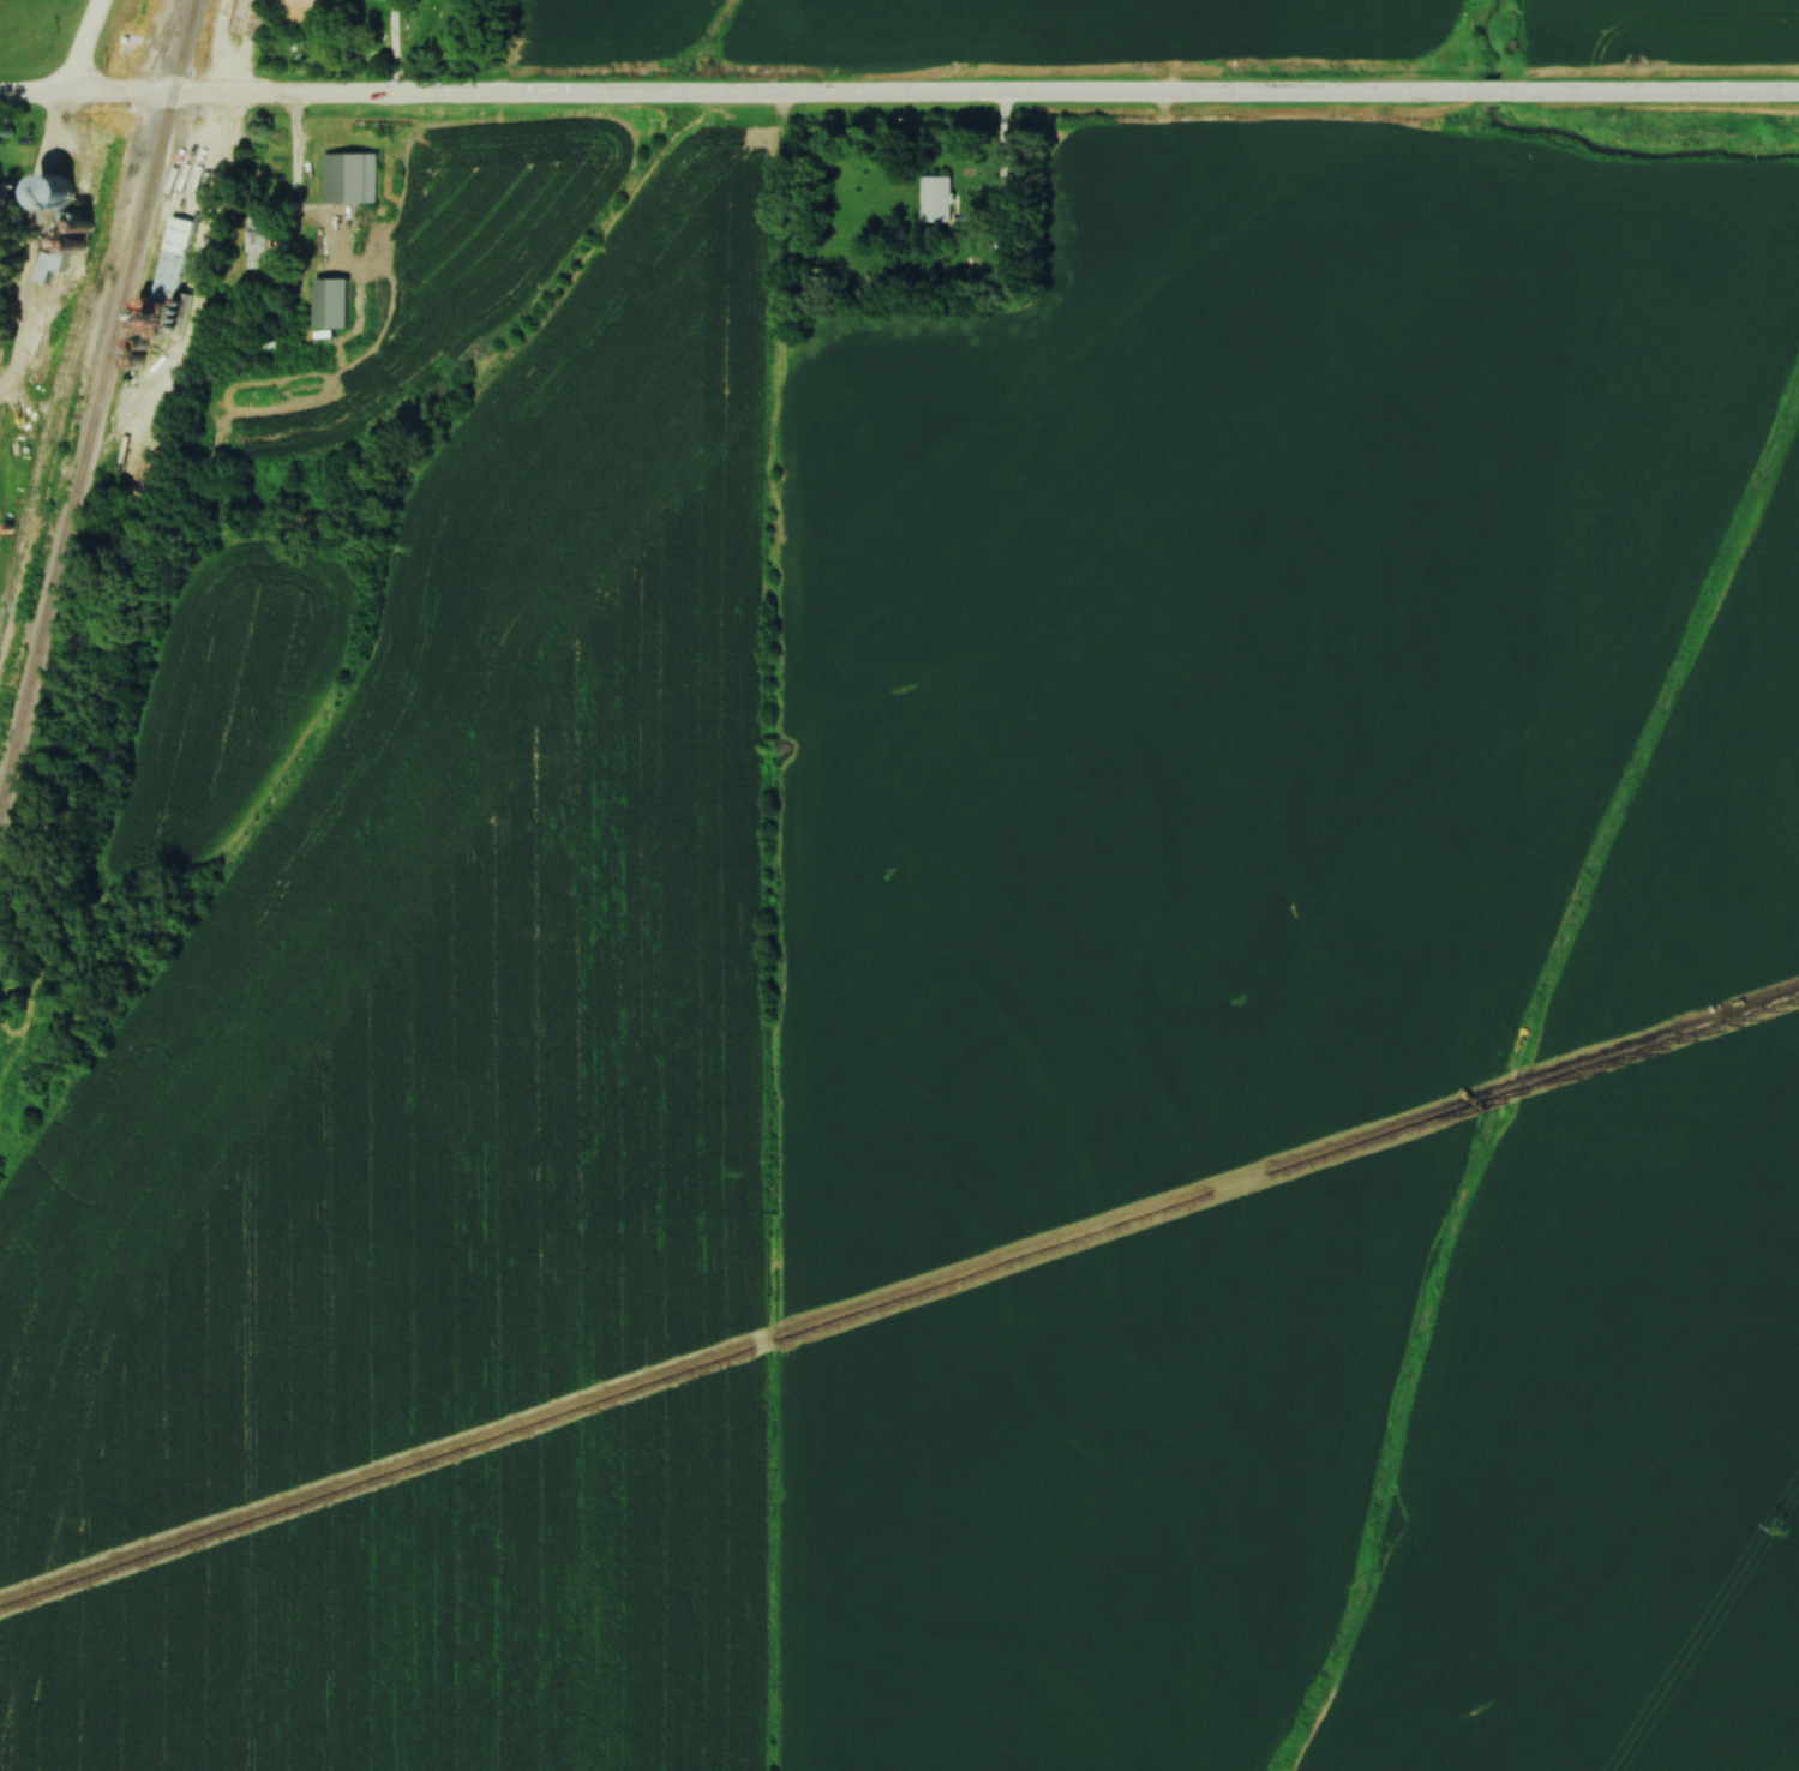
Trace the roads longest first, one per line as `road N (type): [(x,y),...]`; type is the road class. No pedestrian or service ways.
road 1 (tertiary): [(0,98),(148,91),(239,98),(1798,95)]

